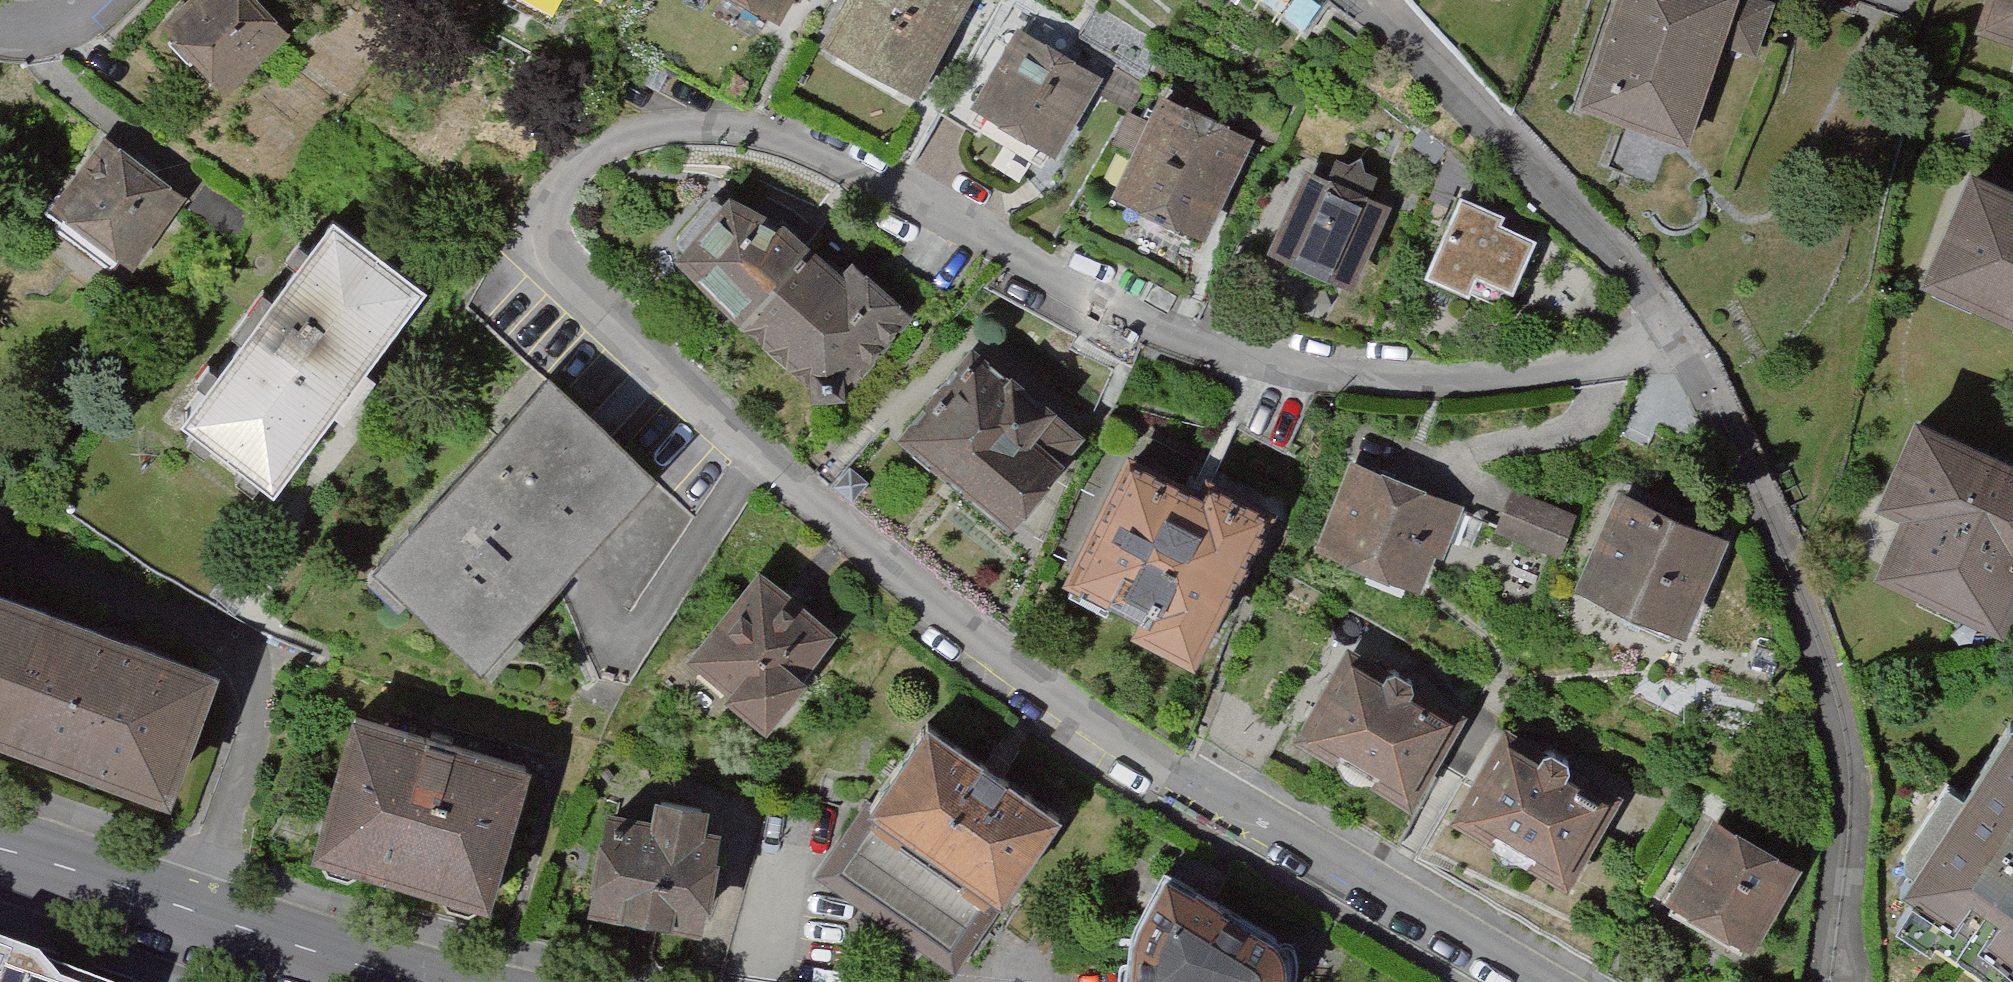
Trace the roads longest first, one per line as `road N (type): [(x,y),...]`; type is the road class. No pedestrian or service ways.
road 1 (residential): [(1533,981),(1192,775),(937,604),(528,246),(568,176),(610,146),(660,129),(736,129),(786,135),(1142,322),(1246,359),(1433,385),(1603,363),(1671,329)]
road 2 (tertiary): [(0,852),(398,981)]

